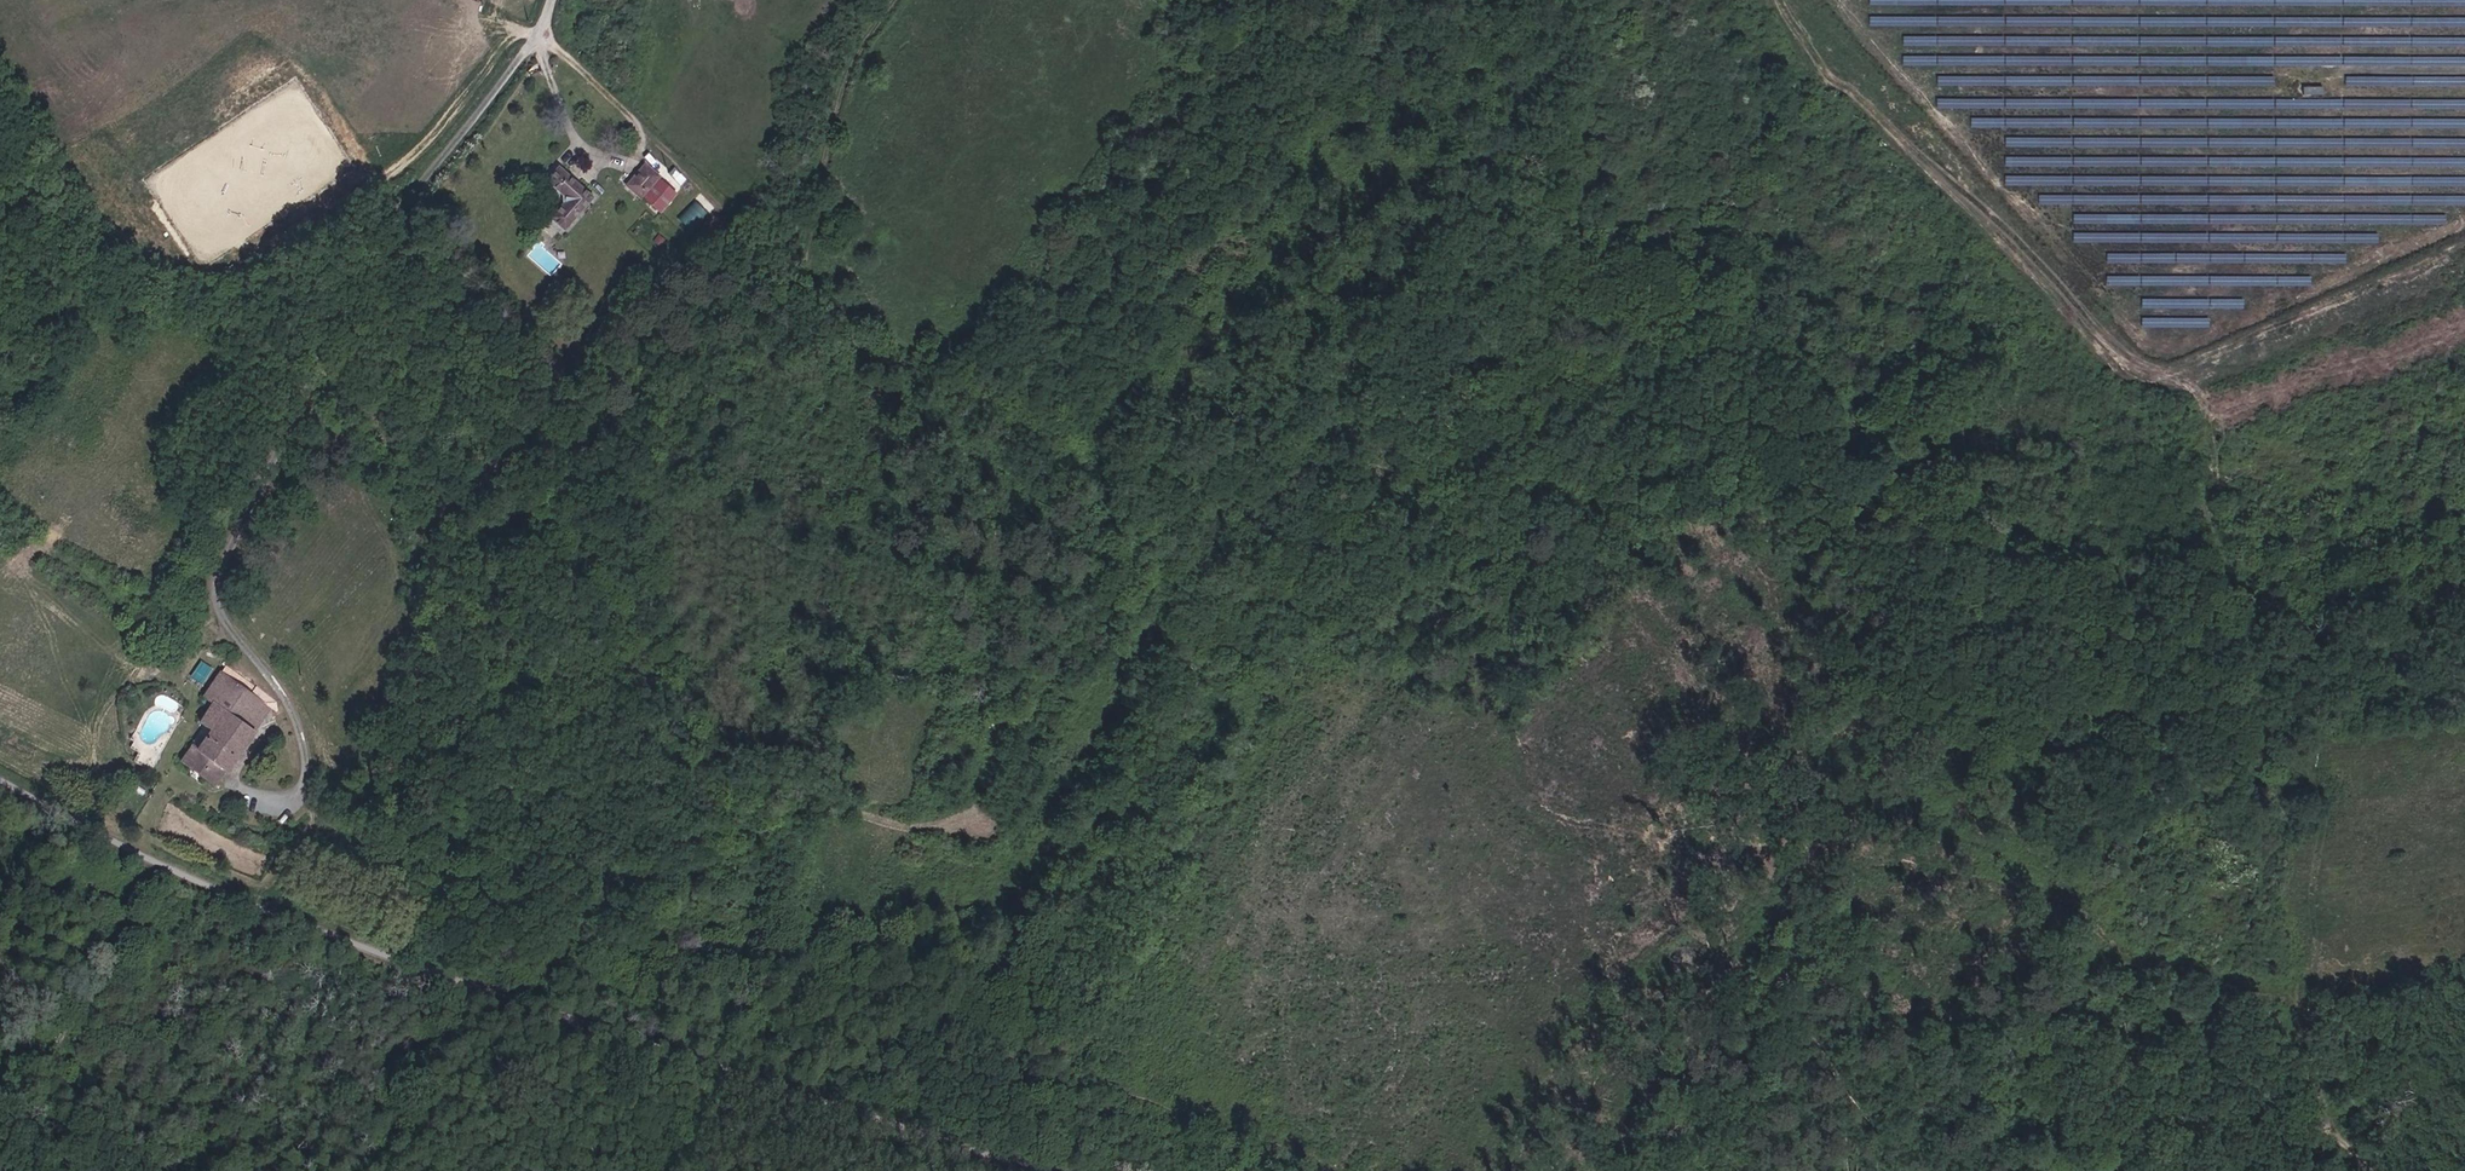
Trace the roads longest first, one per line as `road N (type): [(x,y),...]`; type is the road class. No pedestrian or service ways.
road 1 (residential): [(556,0),(544,37),(397,219),(222,580),(231,624),(291,701),(309,752),(301,791),(278,796),(233,785)]

